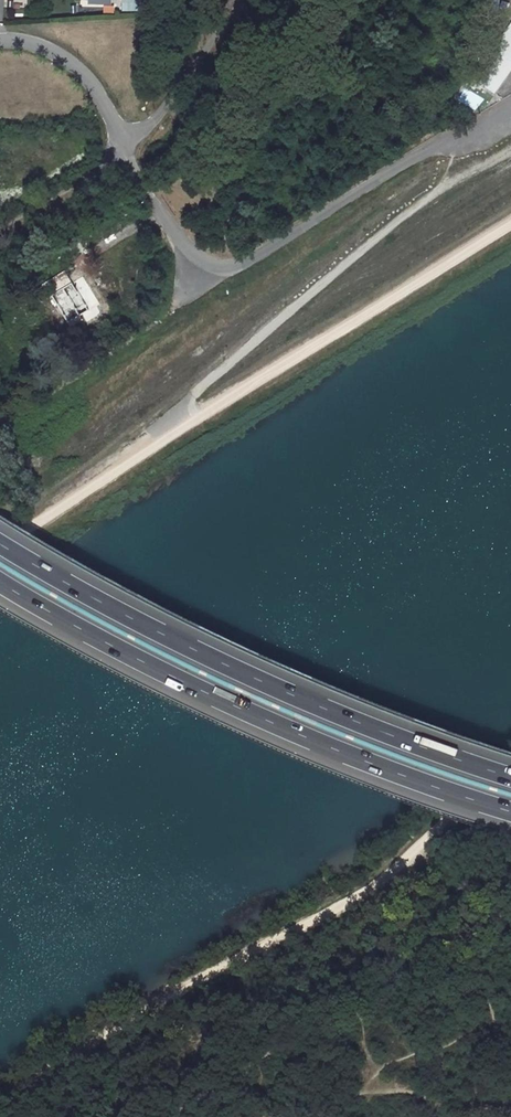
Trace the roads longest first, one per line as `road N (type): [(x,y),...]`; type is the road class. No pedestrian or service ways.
road 1 (trunk): [(510,776),(222,661),(0,542)]
road 2 (trunk): [(0,578),(198,687),(510,811)]
road 3 (residential): [(128,152),(189,247),(210,264),(237,268),(510,103)]
road 4 (residential): [(252,0),(128,152)]
road 5 (residential): [(0,40),(36,43),(72,60),(128,152)]

